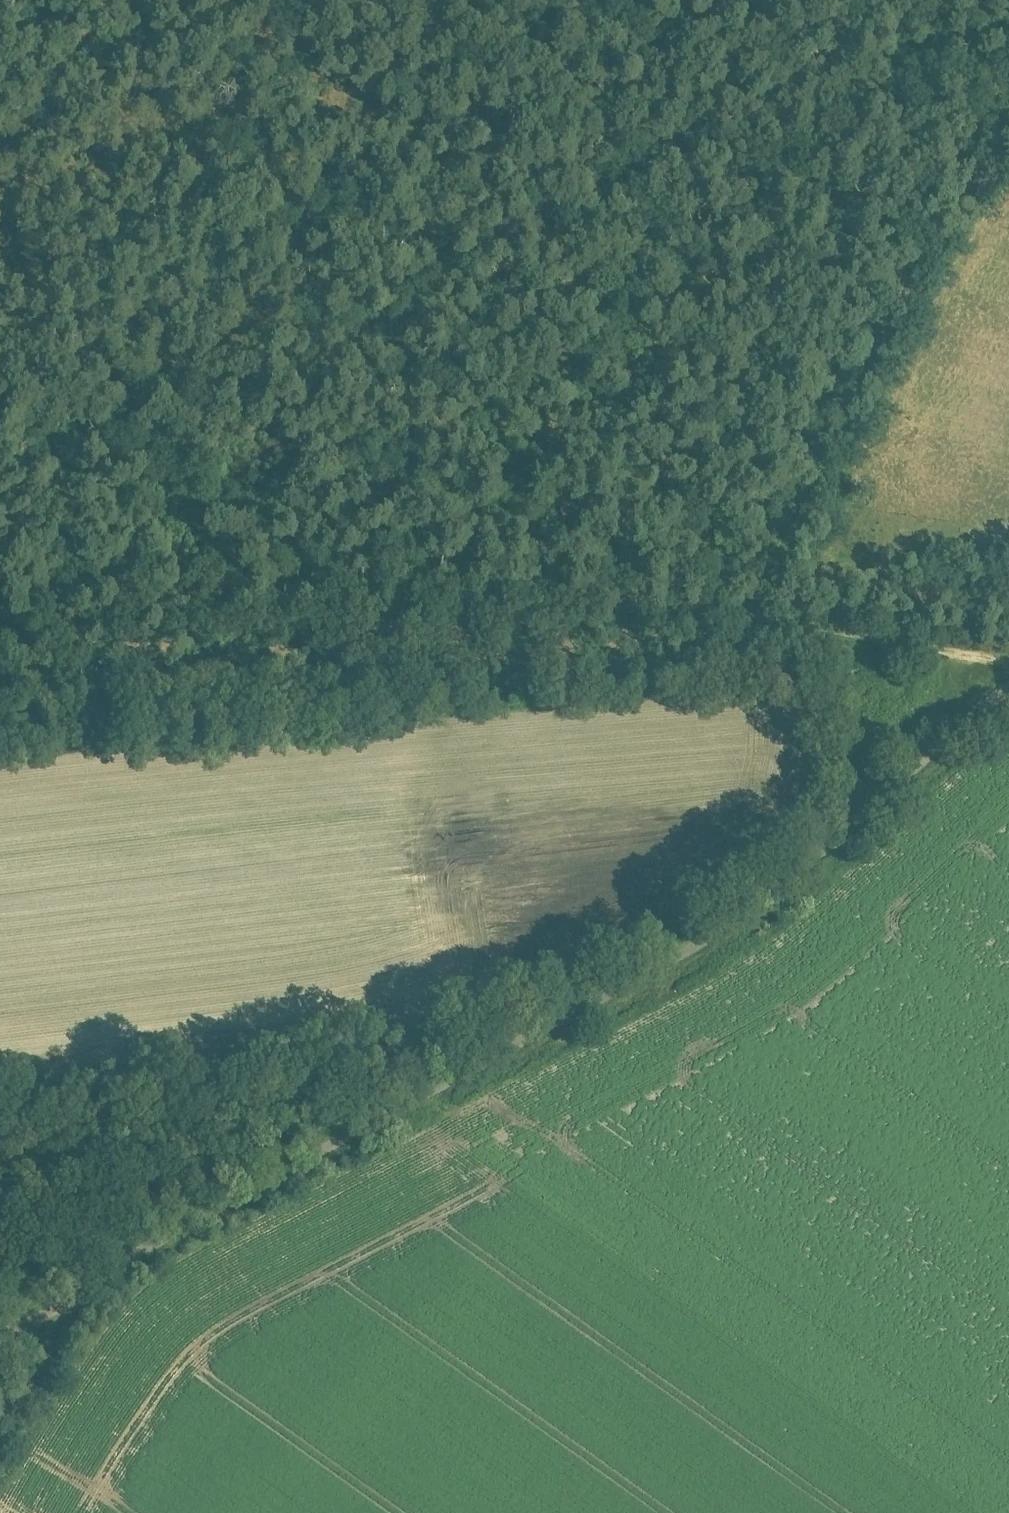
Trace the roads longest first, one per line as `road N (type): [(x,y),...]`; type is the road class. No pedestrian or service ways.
road 1 (unclassified): [(0,1334),(60,1309),(742,919),(1008,693)]
road 2 (track): [(60,1309),(50,1353),(0,1442)]

